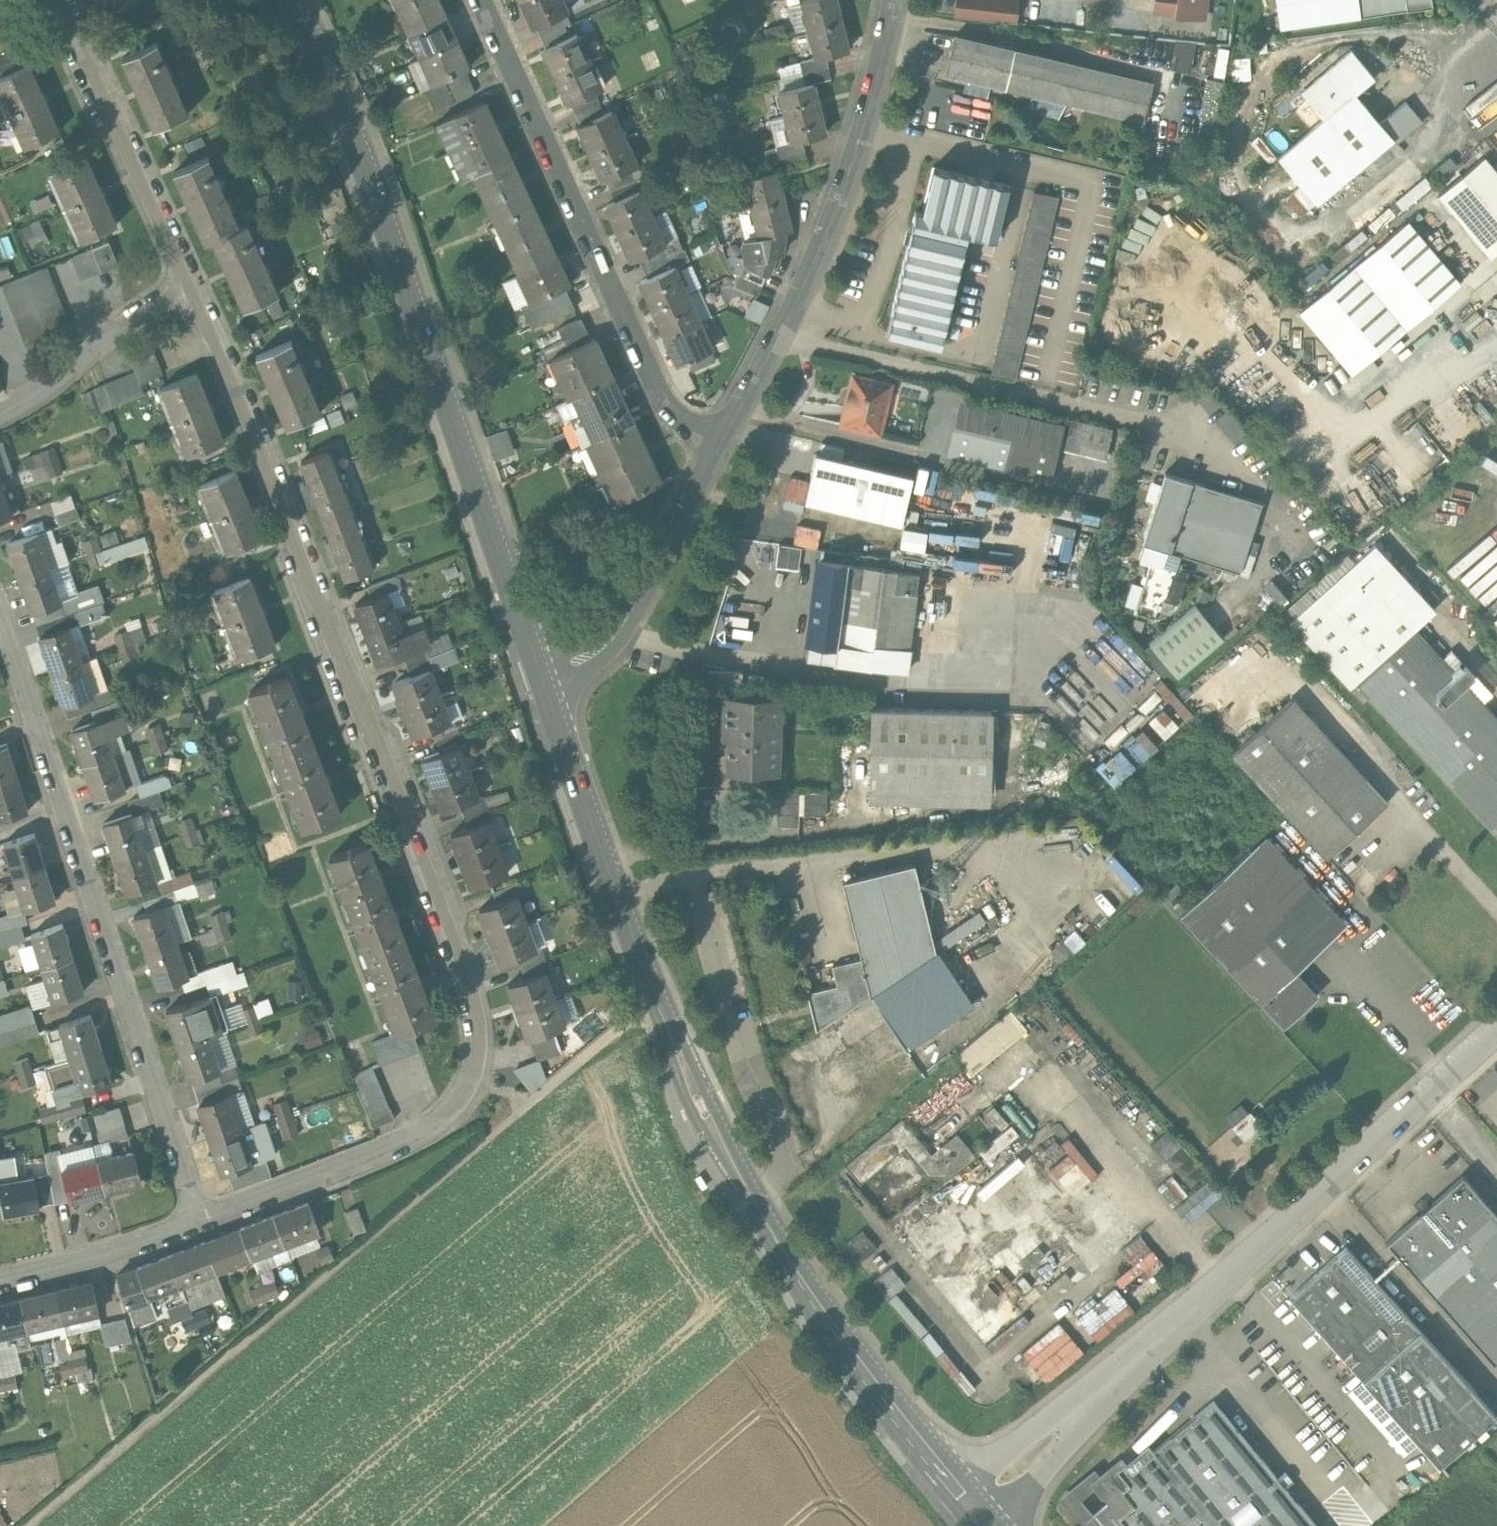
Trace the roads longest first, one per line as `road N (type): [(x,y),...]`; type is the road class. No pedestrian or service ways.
road 1 (residential): [(196,1227),(424,1133),(472,1079),(477,1045),(466,989),(193,284)]
road 2 (tertiary): [(547,673),(656,996),(772,1233),(823,1314),(963,1498)]
road 3 (tertiary): [(547,673),(288,0)]
road 4 (tertiary): [(963,1498),(1267,1246),(1496,1040)]
road 5 (track): [(529,1102),(28,1525)]
road 6 (residential): [(196,1227),(0,623)]
road 7 (residential): [(480,0),(646,368),(683,419),(720,445)]
road 8 (residential): [(899,0),(859,142),(720,445)]
road 9 (residential): [(193,284),(65,0)]
road 10 (residential): [(720,445),(613,629),(591,651),(547,673)]
road 11 (residential): [(0,416),(103,339),(193,284)]
road 12 (residential): [(0,1282),(196,1227)]
road 13 (track): [(656,996),(529,1102)]

